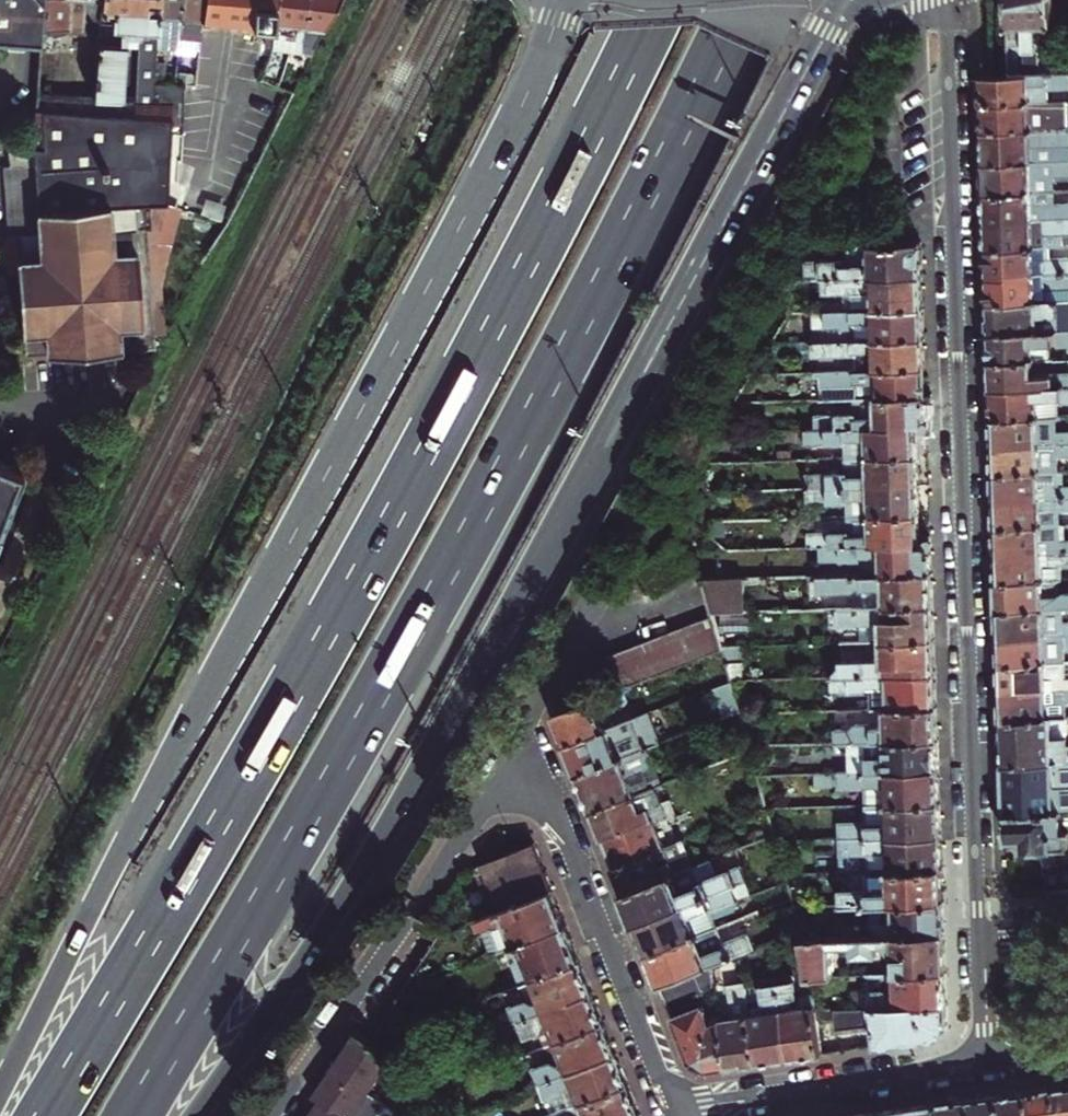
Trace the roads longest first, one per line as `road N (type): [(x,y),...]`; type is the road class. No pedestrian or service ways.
road 1 (trunk): [(195,1115),(431,756),(851,1)]
road 2 (trunk): [(131,1115),(319,806),(463,545),(745,0)]
road 3 (trunk): [(662,0),(343,604),(49,1115)]
road 4 (trunk): [(570,0),(0,1097)]
road 5 (residential): [(943,0),(978,943)]
road 6 (residential): [(515,747),(552,792),(674,1112)]
road 7 (residential): [(990,1067),(674,1112)]
road 8 (residential): [(265,1115),(413,902)]
road 9 (residential): [(606,575),(515,747)]
road 10 (residential): [(413,902),(515,747)]
road 11 (residential): [(978,943),(990,1067)]

